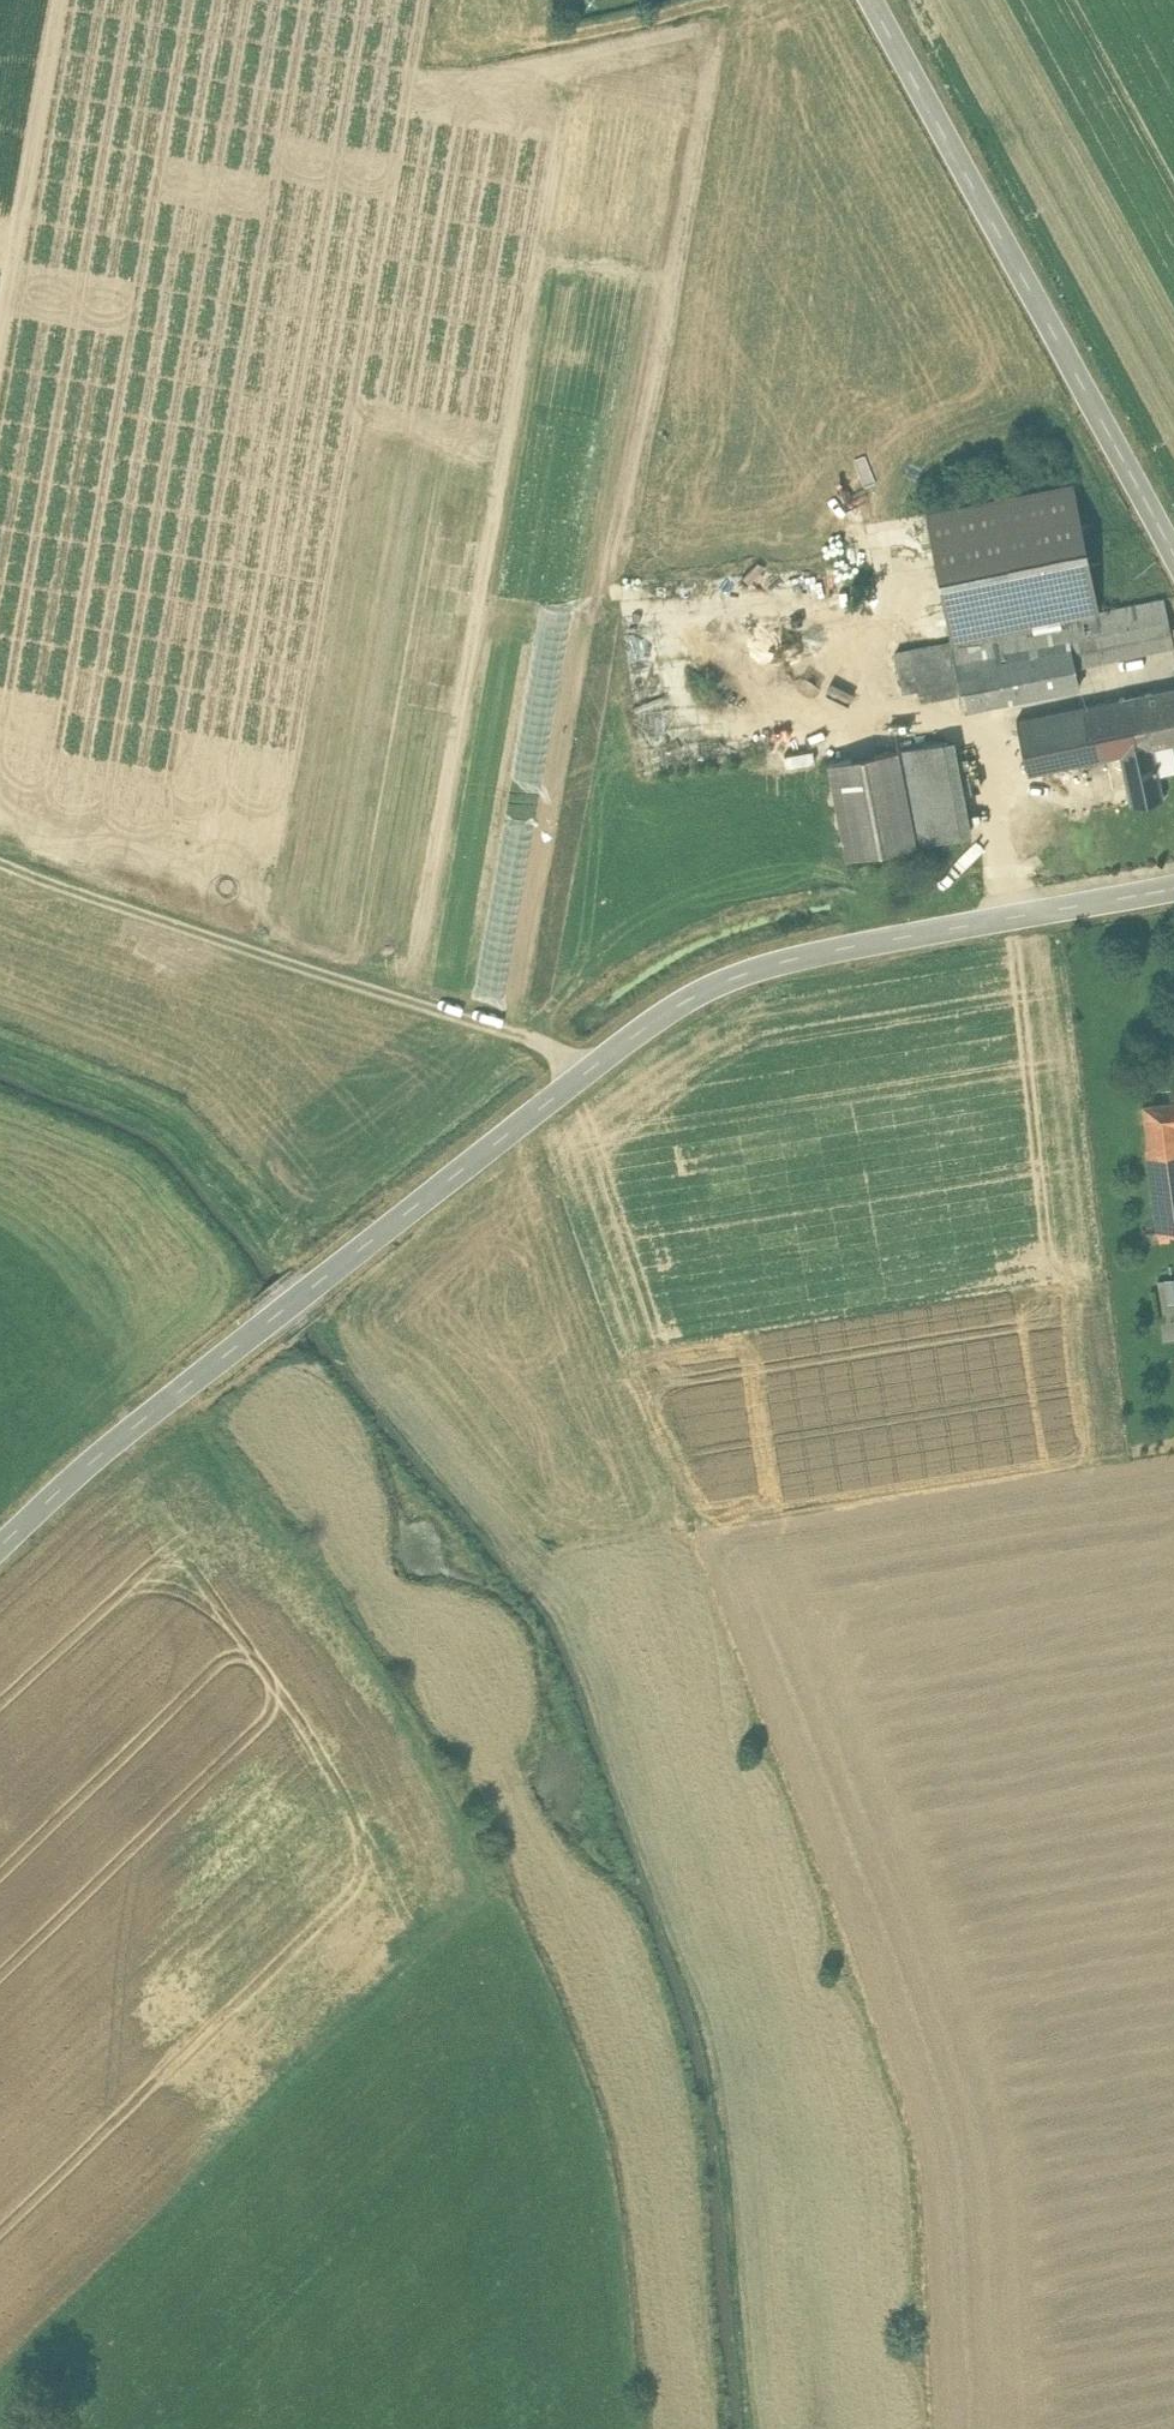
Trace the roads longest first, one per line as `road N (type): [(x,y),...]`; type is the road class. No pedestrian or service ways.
road 1 (tertiary): [(0,1545),(83,1469),(597,1057),(688,996),(787,959),(1173,886)]
road 2 (track): [(597,1057),(0,858)]
road 3 (tertiary): [(872,0),(1173,550)]

